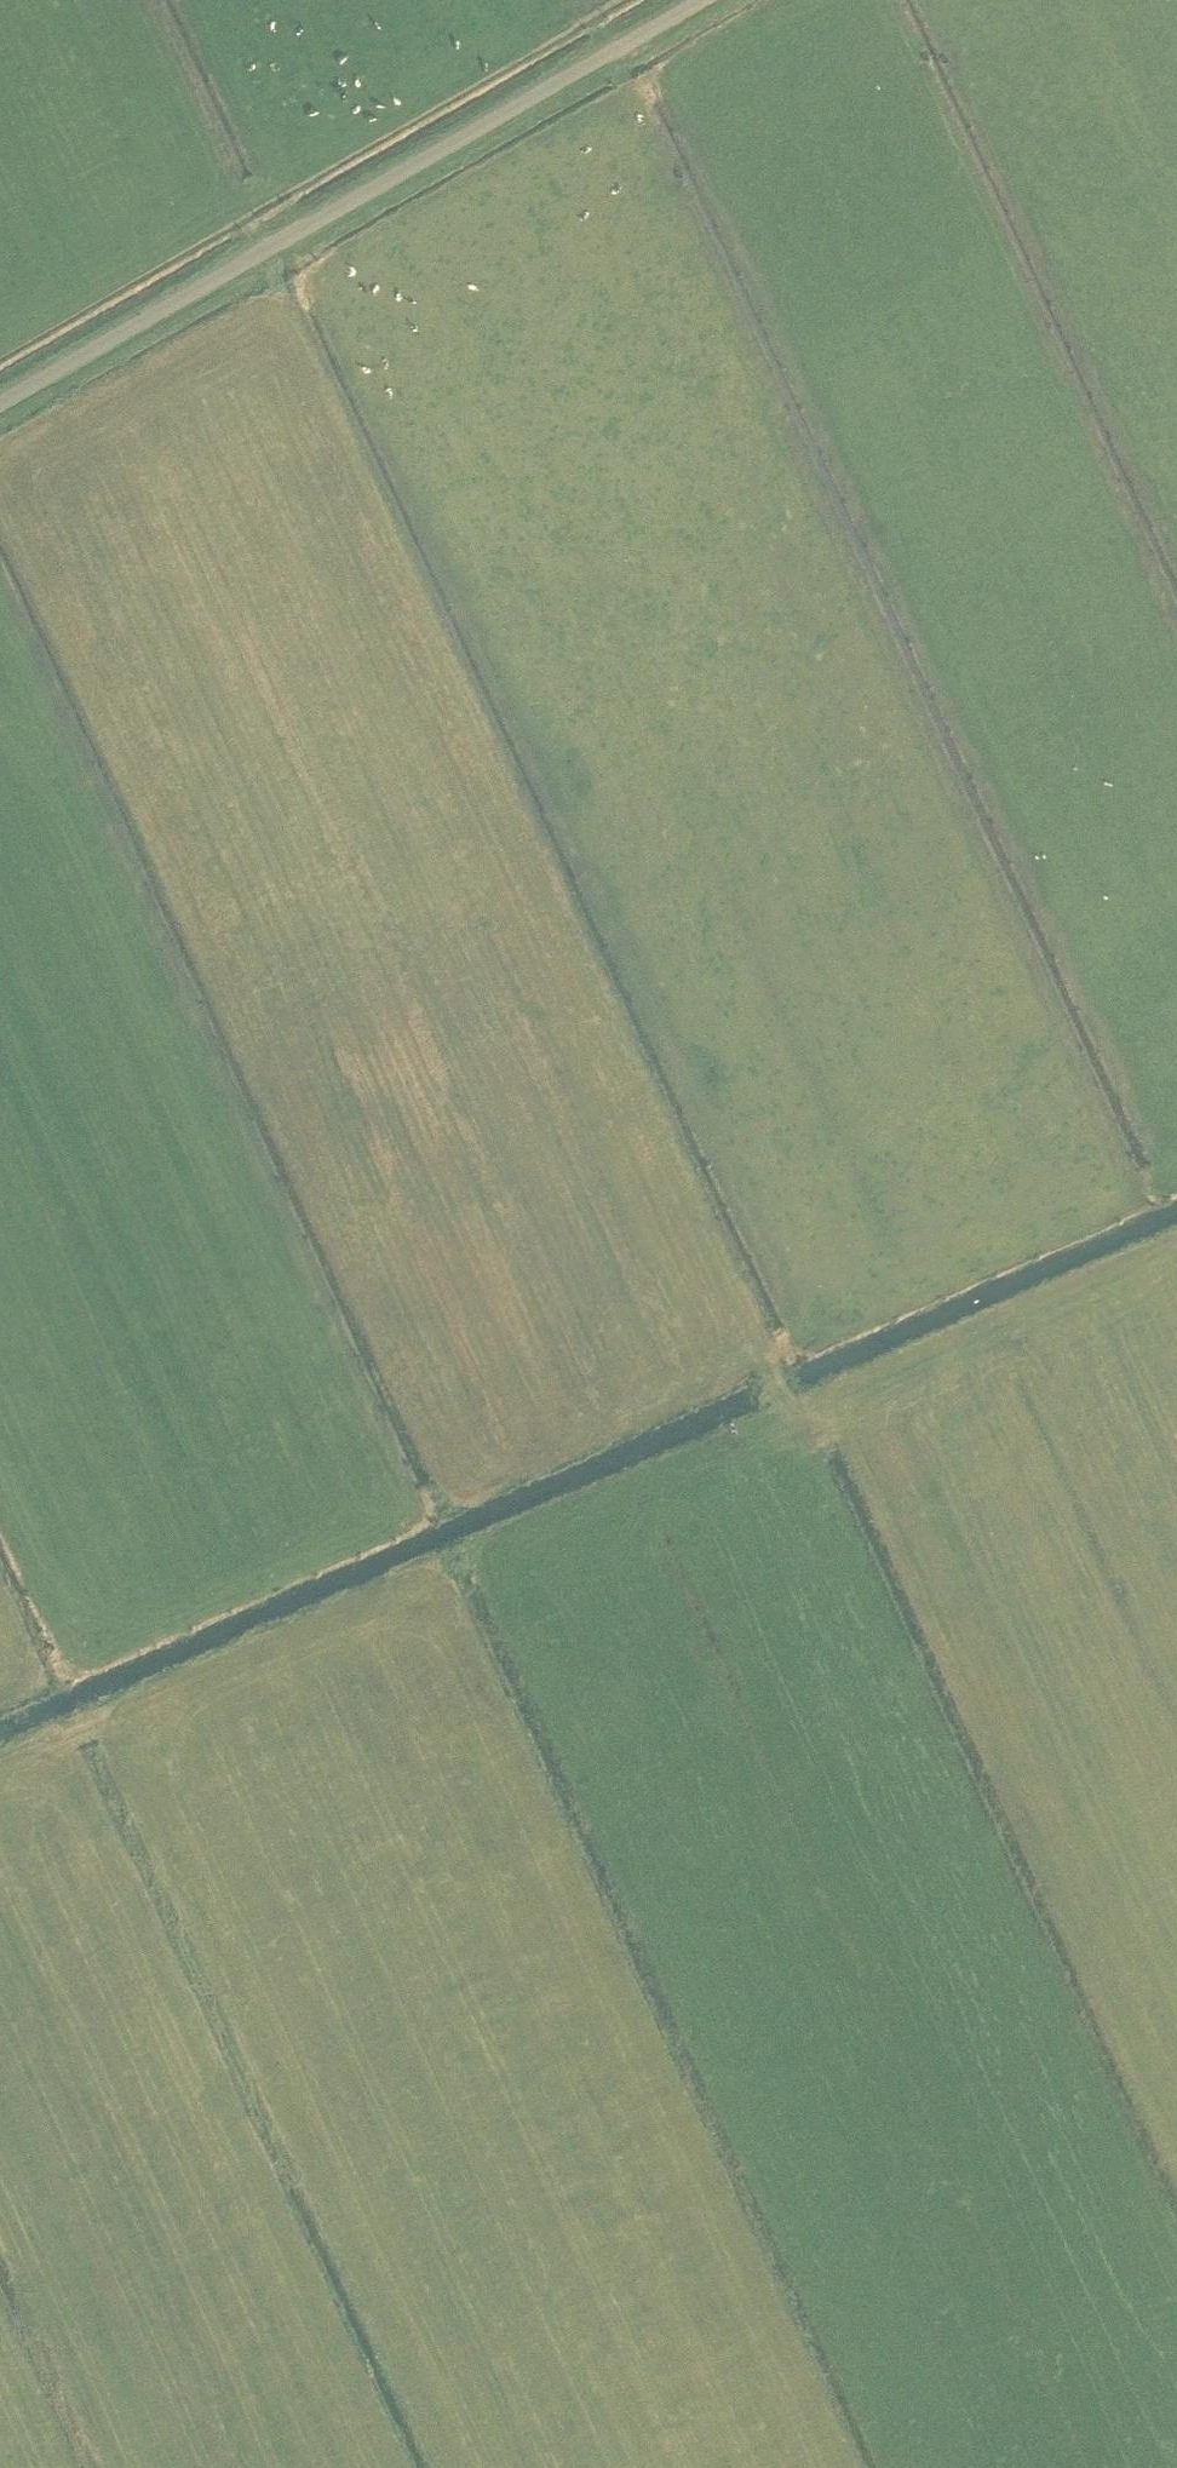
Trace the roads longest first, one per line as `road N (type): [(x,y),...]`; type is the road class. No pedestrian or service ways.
road 1 (unclassified): [(0,400),(701,0)]

